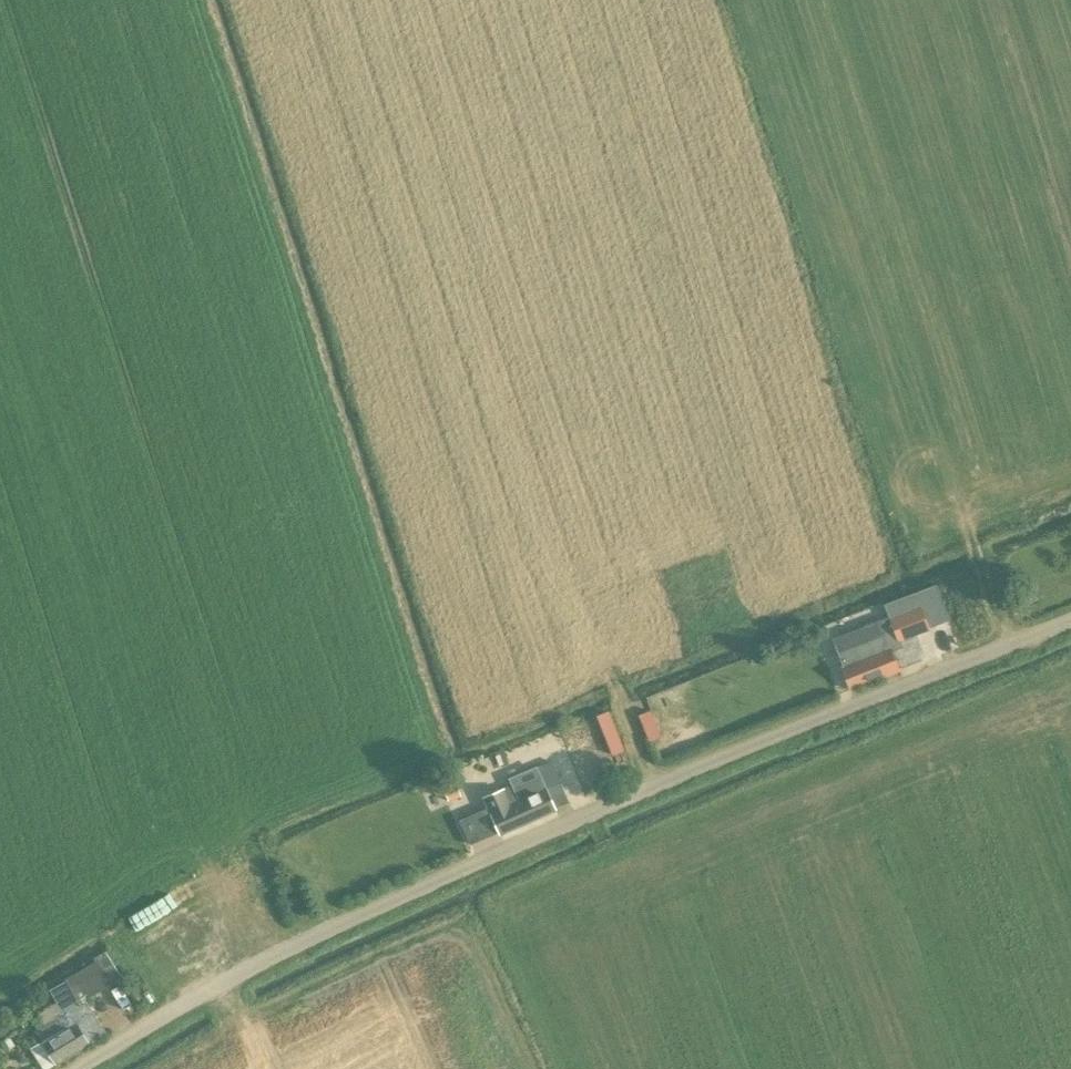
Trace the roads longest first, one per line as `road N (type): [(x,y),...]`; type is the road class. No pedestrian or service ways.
road 1 (unclassified): [(86,1068),(257,968),(1070,622)]

